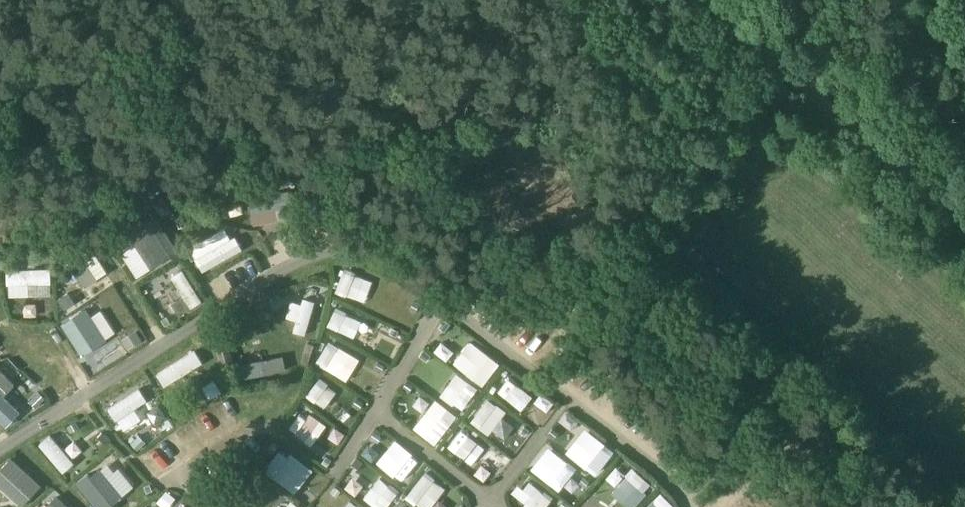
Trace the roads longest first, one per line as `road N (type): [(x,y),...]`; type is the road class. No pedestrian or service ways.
road 1 (track): [(719,0),(748,36),(964,227)]

